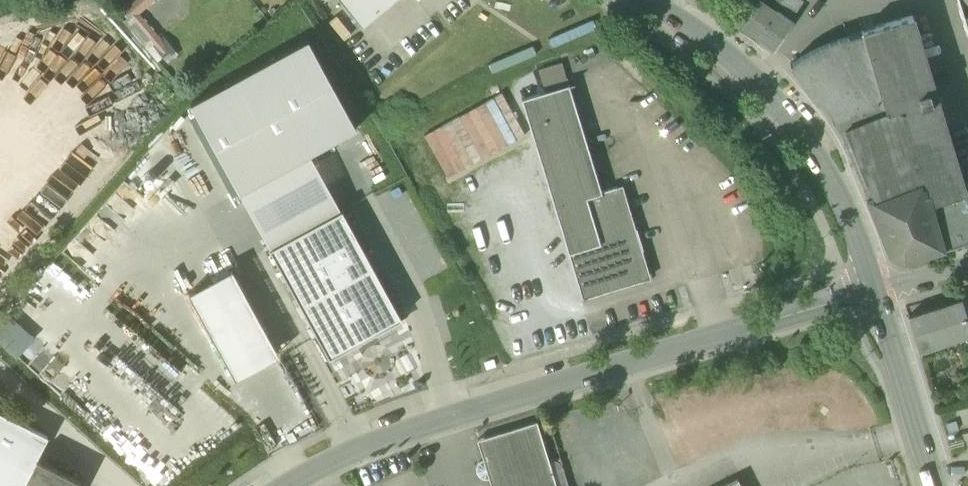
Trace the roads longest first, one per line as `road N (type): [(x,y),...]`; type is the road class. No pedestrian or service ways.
road 1 (residential): [(873,286),(391,434),(282,485)]
road 2 (tertiary): [(656,0),(774,104),(831,187),(873,286)]
road 3 (tertiary): [(873,286),(936,485)]

